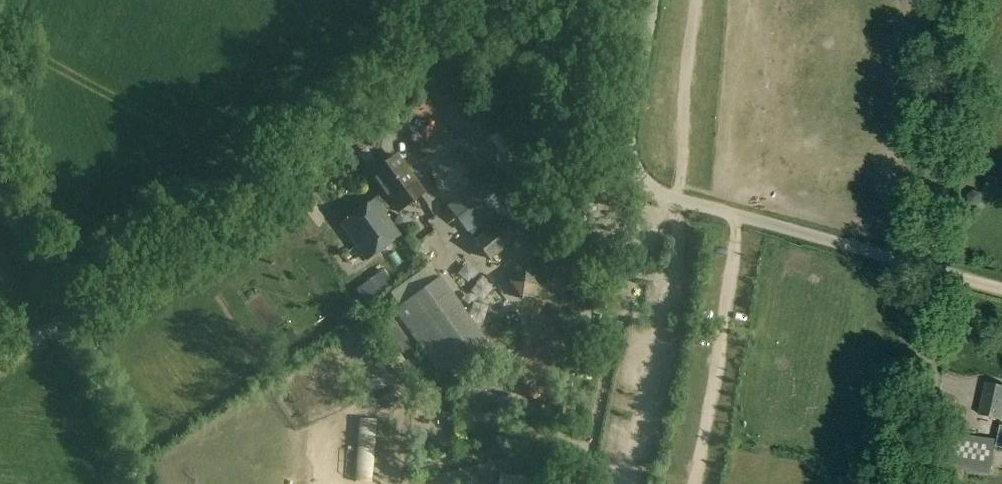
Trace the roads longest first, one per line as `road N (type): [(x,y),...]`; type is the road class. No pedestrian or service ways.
road 1 (unclassified): [(0,367),(505,0)]
road 2 (unclassified): [(932,270),(677,199),(644,181),(630,128),(652,0)]

